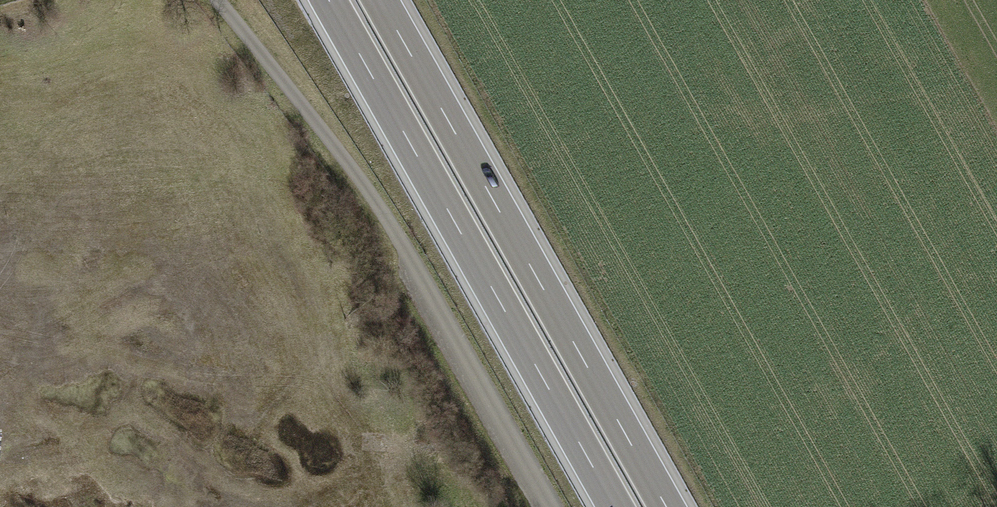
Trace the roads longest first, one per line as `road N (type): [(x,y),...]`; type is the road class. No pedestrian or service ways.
road 1 (motorway): [(328,0),(615,506)]
road 2 (motorway): [(667,506),(381,0)]

